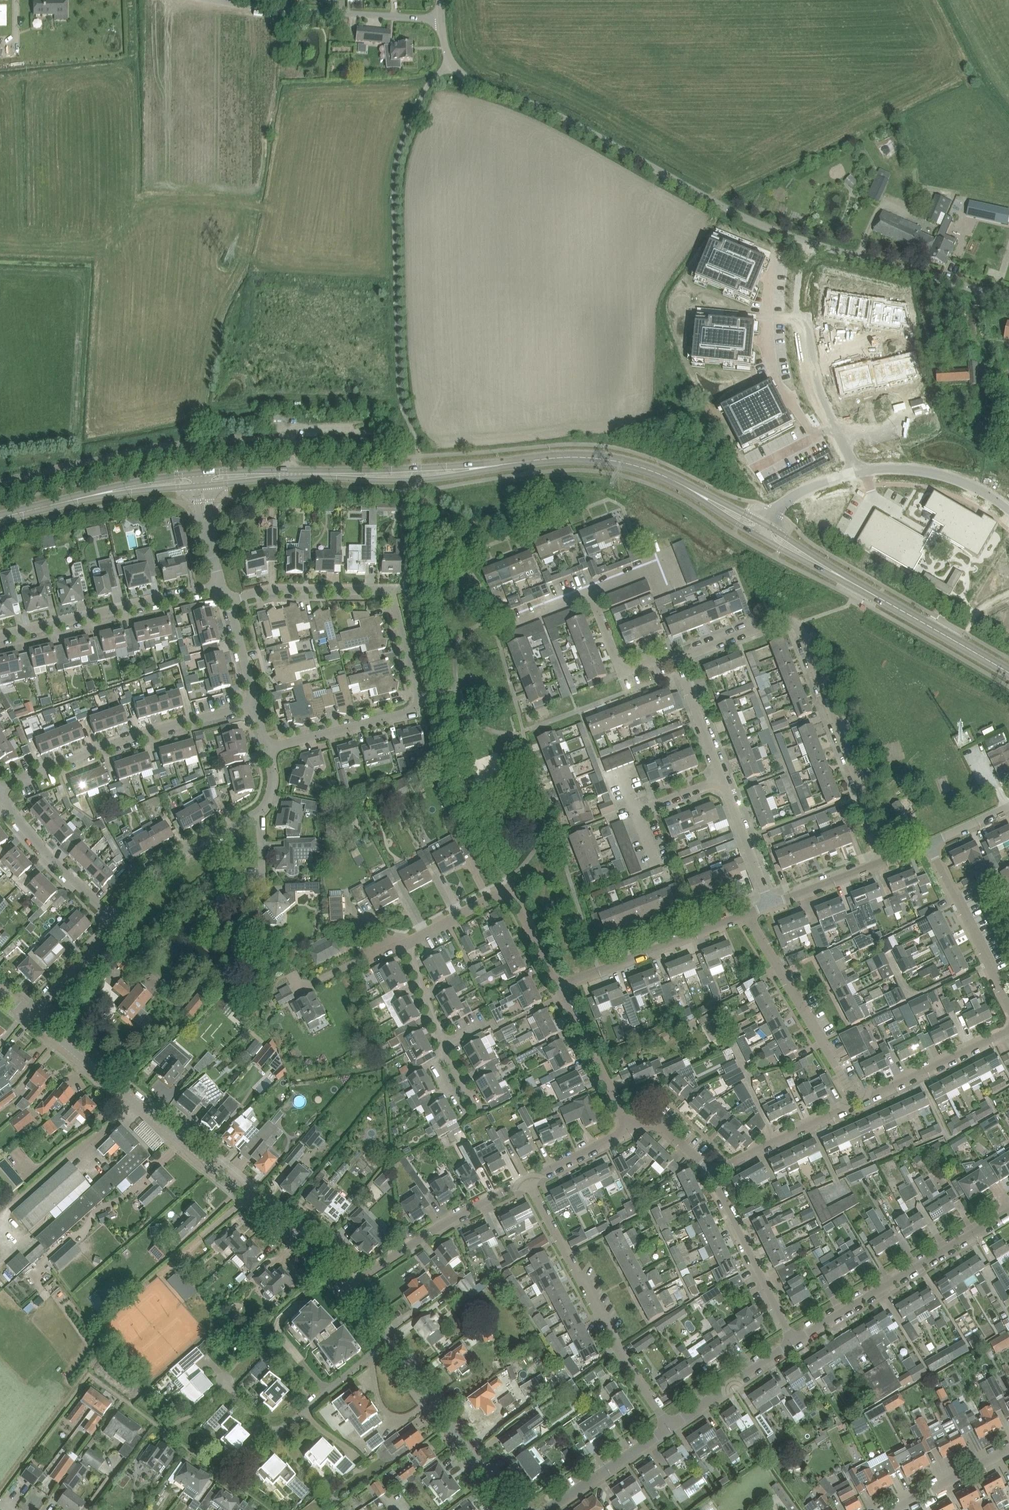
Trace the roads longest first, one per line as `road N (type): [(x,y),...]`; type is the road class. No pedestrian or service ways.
road 1 (unclassified): [(1008,297),(737,213),(451,62)]
road 2 (unclassified): [(350,1287),(30,1014)]
road 3 (tertiary): [(201,485),(419,480),(512,463)]
road 4 (tertiary): [(512,463),(200,471)]
road 5 (unclassified): [(665,1432),(527,1181)]
road 6 (residential): [(266,746),(414,706),(394,588)]
road 7 (residential): [(0,790),(115,743),(255,708)]
road 8 (residential): [(885,860),(789,620)]
road 9 (residential): [(796,1342),(1008,1207)]
road 10 (residential): [(0,636),(221,585)]
road 11 (unclassified): [(440,19),(217,0)]
road 12 (residential): [(857,1102),(748,913)]
road 13 (residential): [(815,376),(909,351),(905,333),(804,321)]
road 14 (unclassified): [(514,1509),(385,1343)]
road 15 (residential): [(385,1343),(273,1431),(258,1427),(228,1386)]
road 16 (residential): [(350,1287),(452,1218),(527,1181)]
road 17 (residential): [(559,986),(748,913)]
road 18 (unclassified): [(796,1342),(714,1172)]
road 19 (residential): [(116,920),(143,876),(261,809)]
road 20 (residential): [(473,1111),(408,943)]
road 21 (residential): [(1008,1005),(930,844)]
road 22 (tertiary): [(1008,671),(857,584)]
road 23 (residential): [(116,920),(0,798)]
road 24 (residential): [(857,1102),(1008,1029)]
road 25 (residential): [(229,598),(270,589),(394,588)]
road 26 (tertiary): [(672,478),(601,458),(512,463)]
road 27 (residential): [(1008,510),(942,475),(854,472)]
road 28 (residential): [(714,1172),(857,1102)]
road 29 (residential): [(627,1119),(559,986)]
road 30 (residential): [(548,1509),(665,1432)]
road 31 (residential): [(886,1509),(1008,1445)]
road 32 (residential): [(770,904),(723,777)]
road 33 (tertiary): [(200,471),(69,500)]
road 34 (tertiary): [(69,500),(201,485)]
road 35 (residential): [(30,1014),(116,920)]
road 36 (residential): [(723,777),(678,658)]
road 37 (residential): [(770,904),(885,860)]
road 38 (residential): [(527,1181),(623,1132),(627,1119)]

